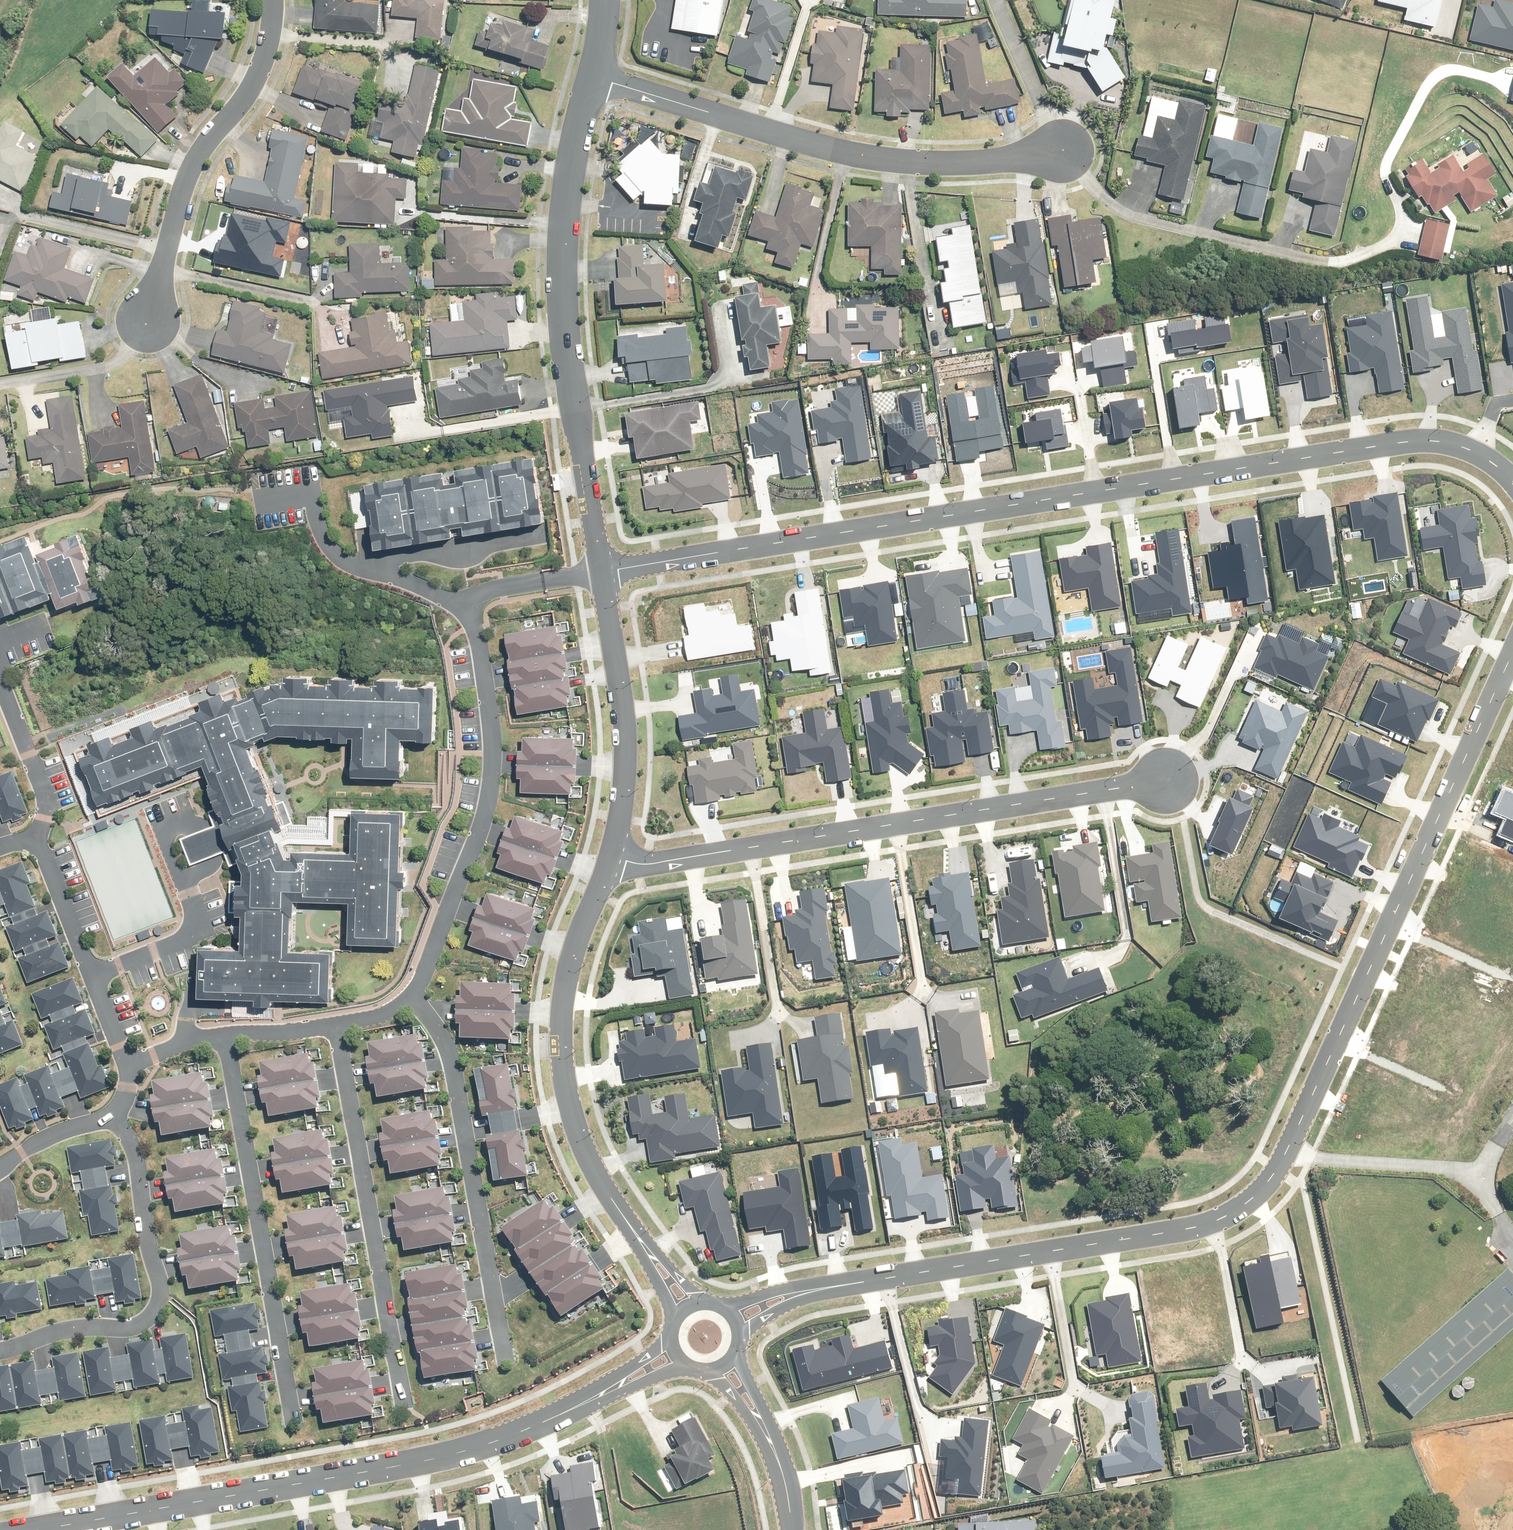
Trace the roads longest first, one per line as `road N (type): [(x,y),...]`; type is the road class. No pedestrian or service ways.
road 1 (residential): [(735,1322),(863,1283),(1242,1214),(1276,1169),(1512,648)]
road 2 (residential): [(1512,476),(1476,449),(1433,441),(600,573)]
road 3 (tertiary): [(47,1529),(416,1469),(607,1397),(671,1350)]
road 4 (residential): [(610,860),(651,866),(1172,779)]
road 5 (tertiary): [(592,77),(564,224),(565,312),(600,573)]
road 6 (tertiary): [(610,860),(563,1002),(563,1096),(594,1180),(682,1308)]
road 7 (residential): [(1065,148),(936,165),(882,162),(592,77)]
road 8 (residential): [(414,998),(430,981),(481,805),(491,735),(479,606),(485,595)]
road 9 (residential): [(227,1036),(299,1430)]
road 10 (residential): [(403,1399),(339,1020)]
road 11 (residential): [(509,1359),(447,1042),(414,998)]
road 12 (residential): [(0,1351),(61,1330),(134,1328),(158,1306),(139,1168),(112,1118)]
road 13 (residential): [(144,325),(196,161),(267,62),(271,0)]
road 14 (tertiary): [(600,573),(621,728),(621,804),(610,860)]
road 15 (residential): [(93,976),(194,938),(198,928),(157,822)]
road 16 (residential): [(485,595),(372,571),(302,519)]
road 17 (tertiary): [(724,1364),(771,1433),(794,1529)]
road 18 (residential): [(93,976),(39,833)]
road 19 (residential): [(39,833),(42,801),(0,693)]
road 20 (residential): [(0,1170),(53,1138),(112,1118)]

